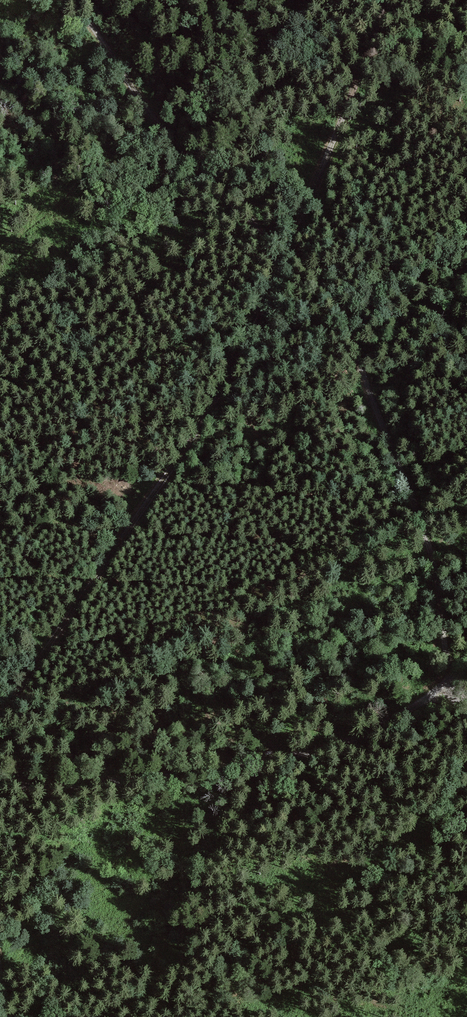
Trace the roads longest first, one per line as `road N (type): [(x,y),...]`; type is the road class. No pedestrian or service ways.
road 1 (track): [(386,0),(296,243),(235,375),(0,716)]
road 2 (track): [(449,676),(434,564),(374,392),(333,307),(296,243),(166,130),(71,0)]
road 3 (track): [(439,696),(320,752),(83,785),(0,785)]

